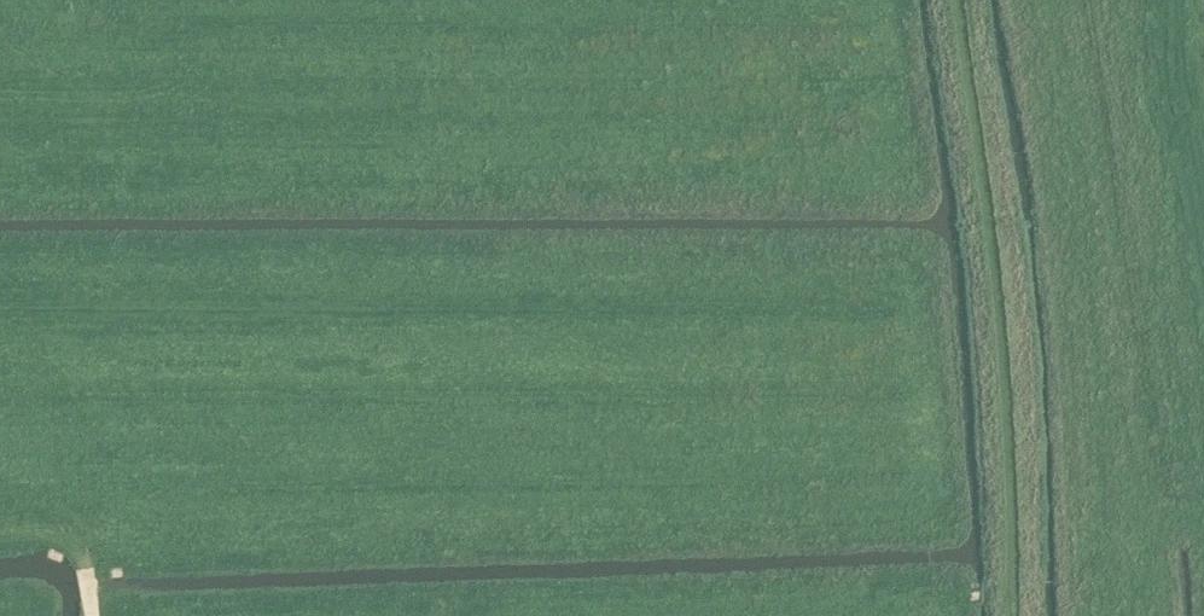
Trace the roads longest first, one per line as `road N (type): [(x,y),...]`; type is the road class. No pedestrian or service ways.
road 1 (track): [(954,0),(991,312),(1004,615)]

